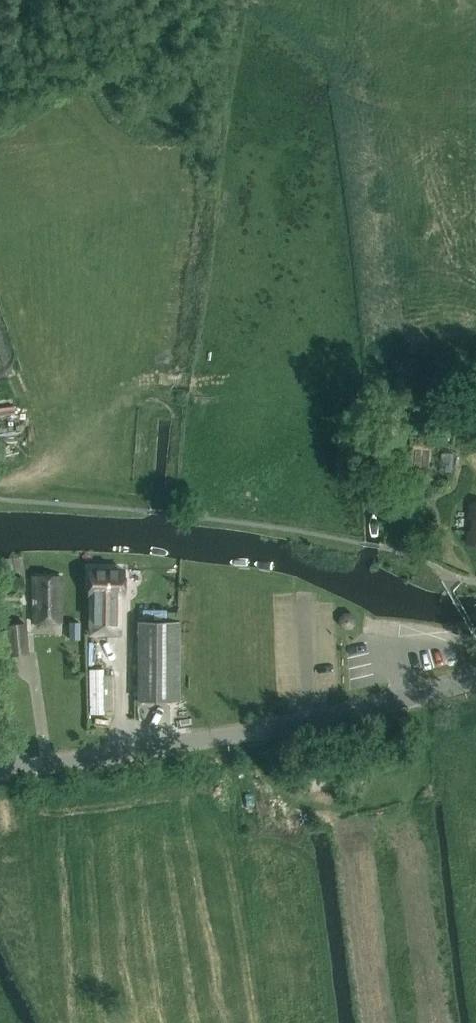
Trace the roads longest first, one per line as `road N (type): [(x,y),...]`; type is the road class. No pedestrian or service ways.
road 1 (tertiary): [(0,773),(269,727),(475,678)]

